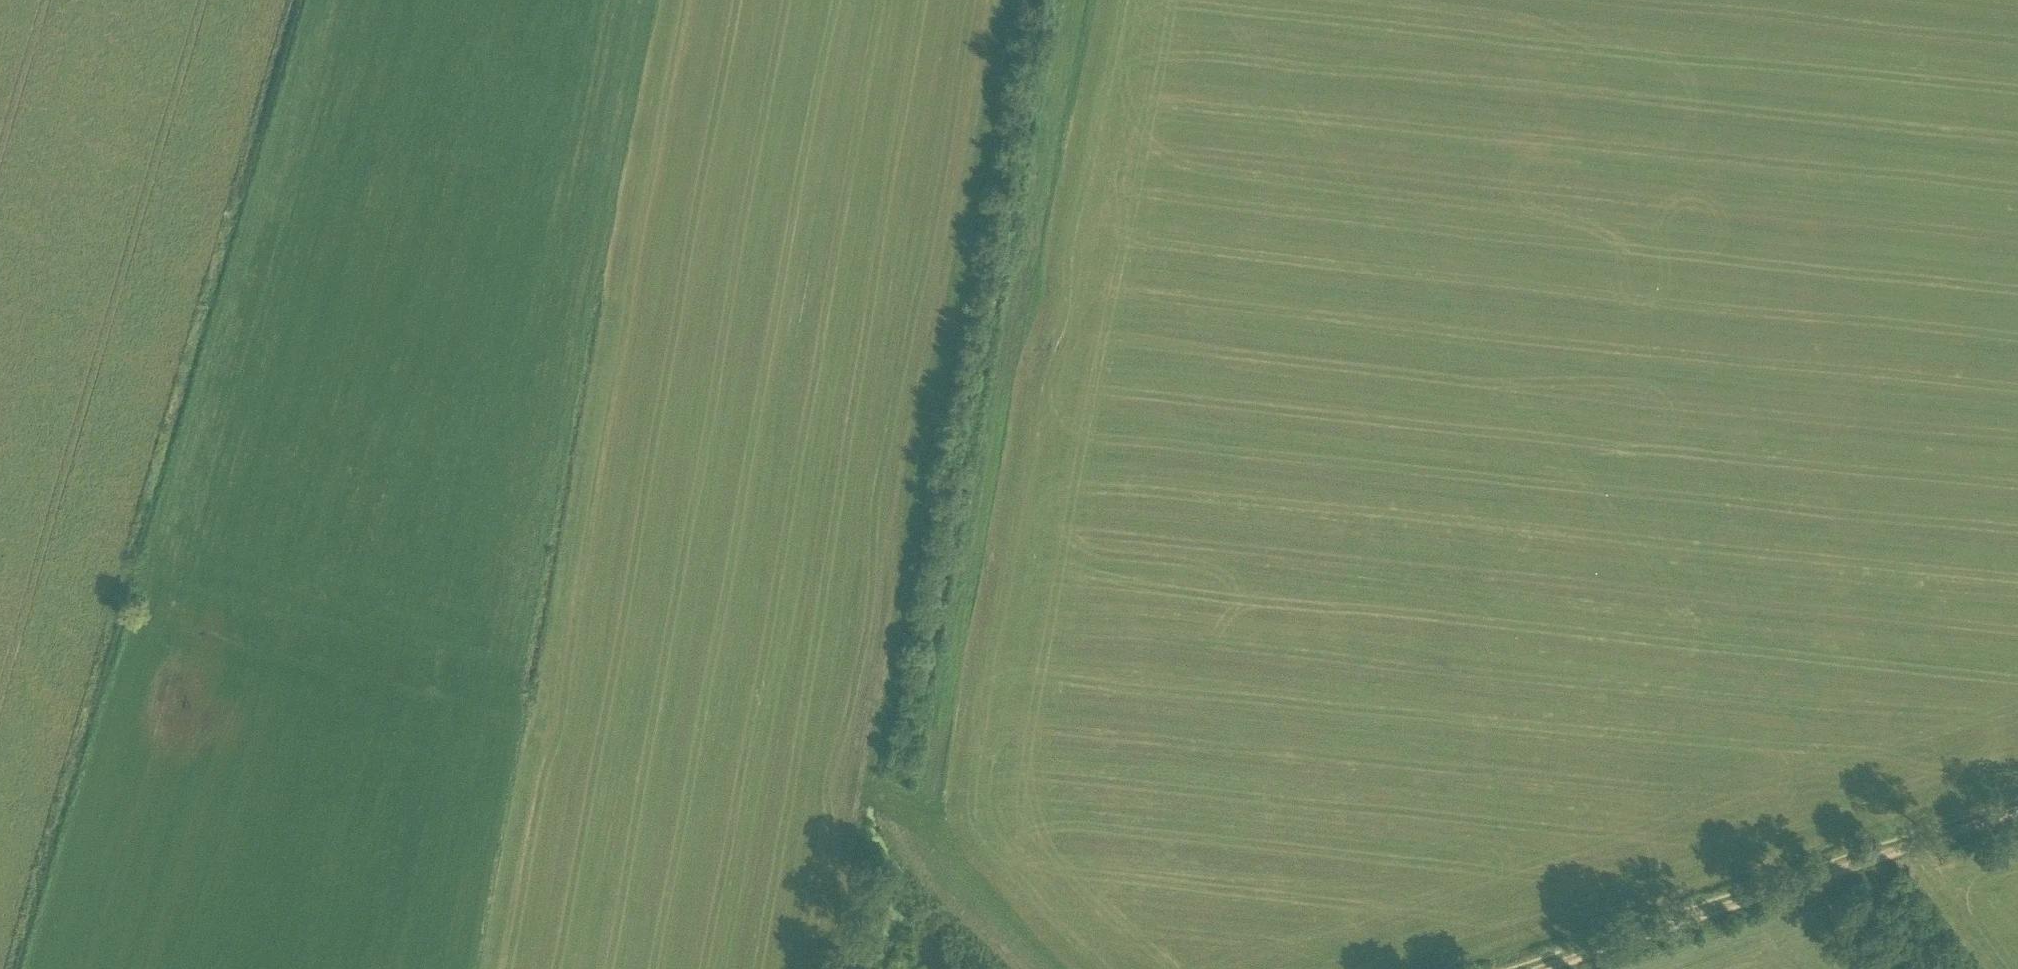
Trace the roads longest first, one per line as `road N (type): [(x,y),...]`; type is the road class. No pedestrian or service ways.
road 1 (track): [(1545,968),(2017,810)]

